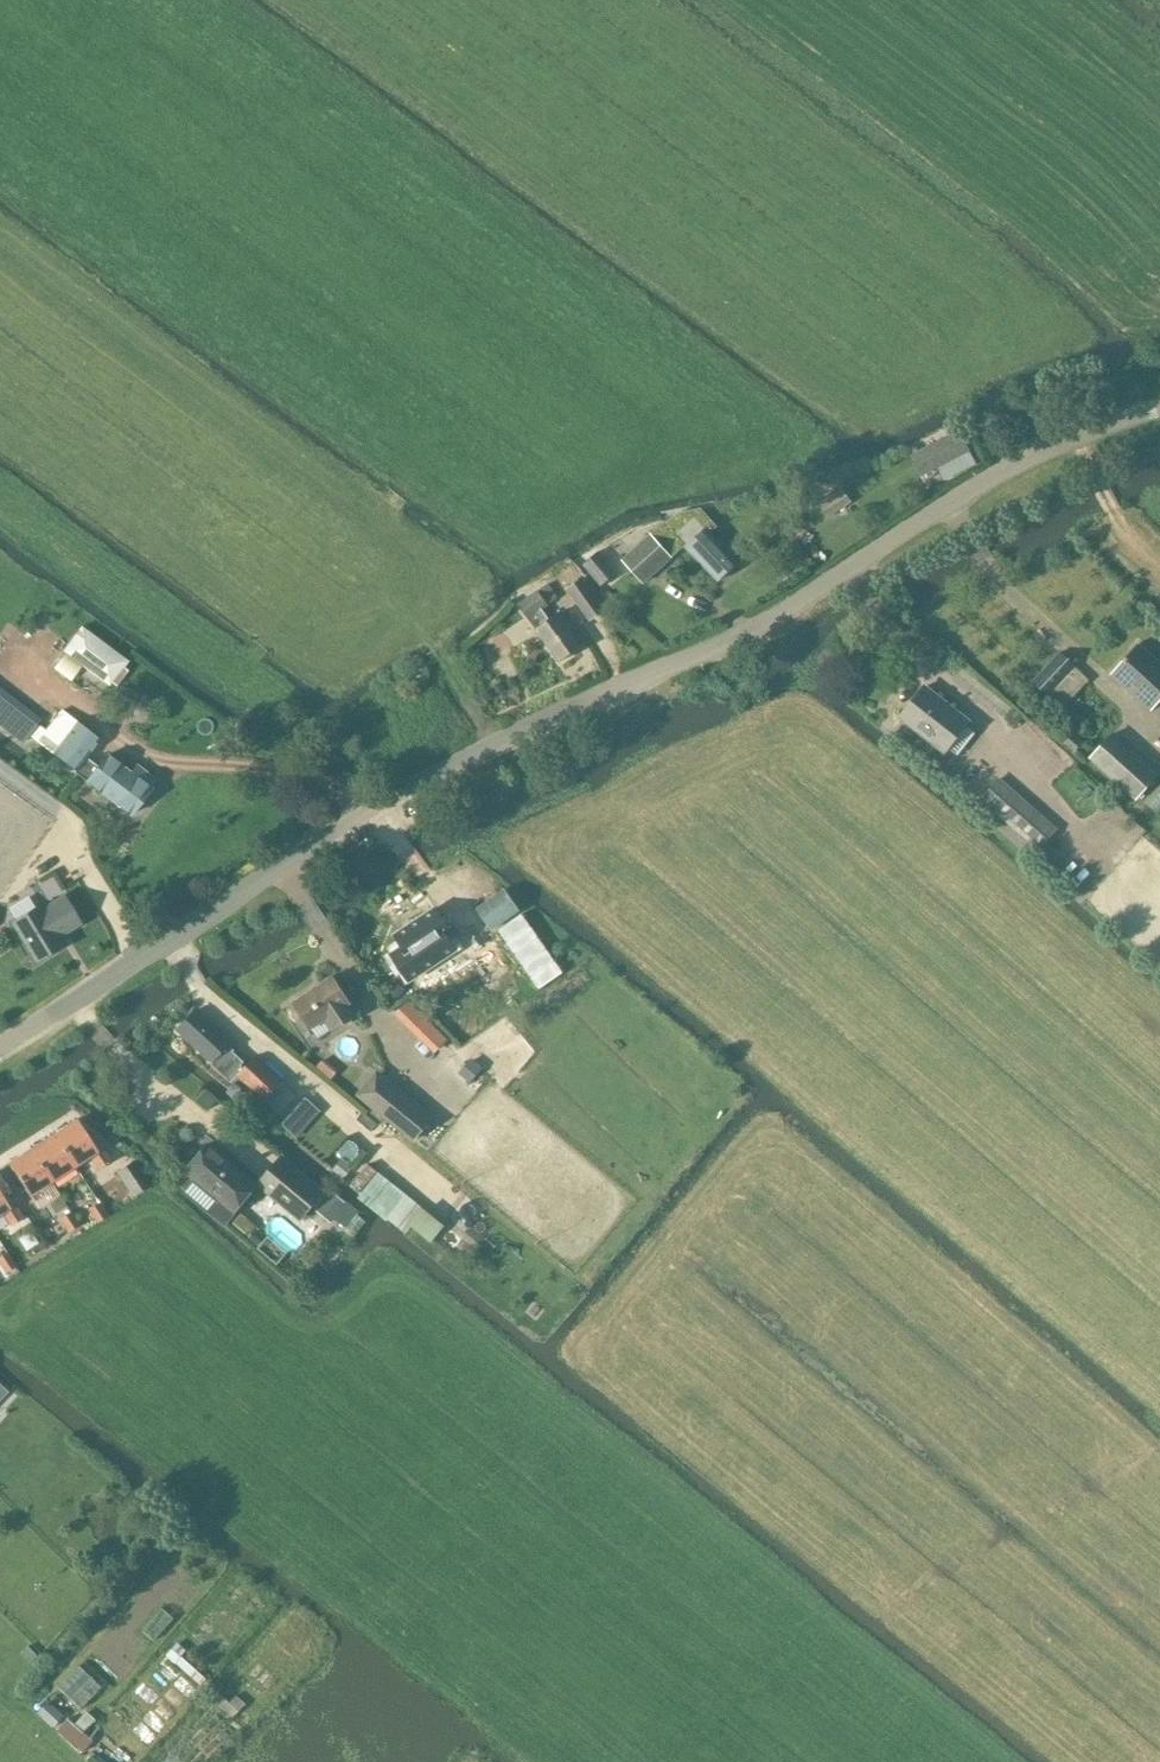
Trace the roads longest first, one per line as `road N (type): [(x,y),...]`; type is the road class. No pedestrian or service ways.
road 1 (unclassified): [(1159,414),(1027,459),(711,645),(534,725),(236,893),(0,1039)]

